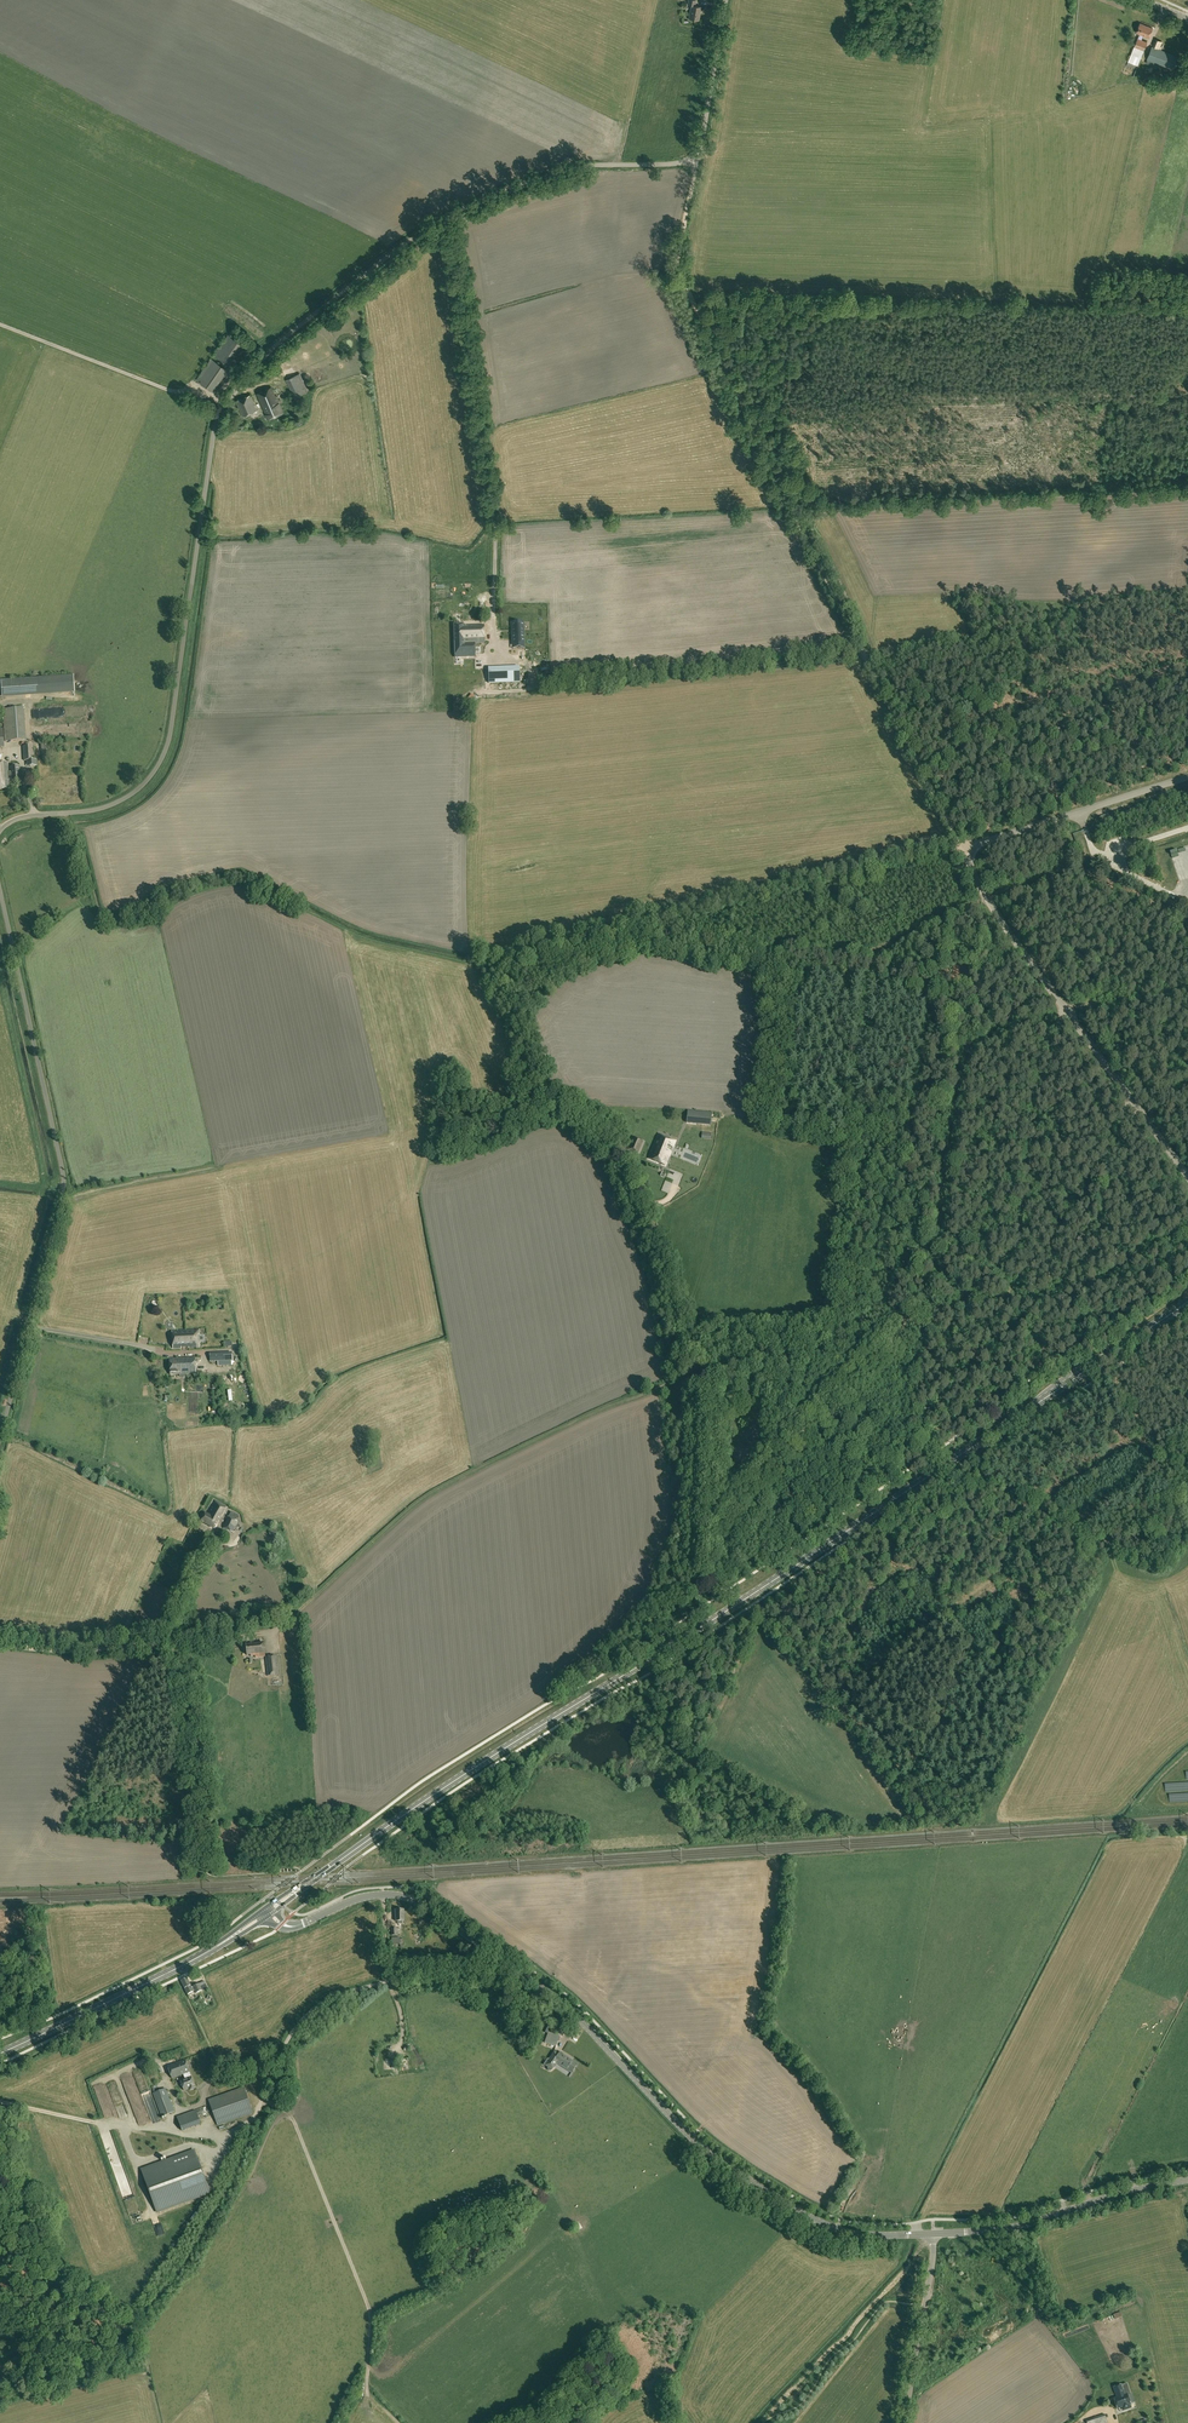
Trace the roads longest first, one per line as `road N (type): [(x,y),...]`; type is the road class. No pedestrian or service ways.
road 1 (unclassified): [(0,829),(14,817),(104,807),(146,784),(164,755),(178,716),(211,442),(234,387),(349,287),(481,199),(589,164),(680,163),(698,153),(726,0)]
road 2 (primary): [(307,1883),(1187,1301)]
road 3 (tertiary): [(933,2234),(839,2230),(748,2179),(694,2140),(563,2003),(415,1900),(370,1896),(292,1927)]
road 4 (unclassified): [(0,1434),(62,1188),(0,892)]
road 5 (track): [(945,1465),(1051,1515),(1048,1529),(855,1678),(834,1690),(750,1595)]
road 6 (track): [(160,2422),(137,2324),(196,2245),(279,2058)]
road 7 (unclassified): [(1187,1179),(1051,995),(962,850)]
road 8 (track): [(962,850),(793,508)]
road 9 (track): [(397,2422),(367,2393),(369,2311),(295,2125),(287,2109),(261,2100)]
road 10 (track): [(507,691),(864,653)]
road 11 (tertiary): [(1187,2179),(1013,2227),(933,2234)]
road 12 (primary): [(0,2053),(224,1941)]
road 13 (track): [(733,387),(676,265),(698,153)]
road 14 (track): [(696,1370),(711,1442),(706,1564),(727,1590)]
road 15 (unclassified): [(906,2422),(933,2234)]
road 16 (track): [(640,1195),(696,1370)]
road 17 (track): [(0,1644),(59,1655),(174,1642)]
road 18 (track): [(279,2058),(309,2012),(388,1981)]
road 19 (track): [(793,508),(733,387)]
road 20 (track): [(388,1981),(515,1969)]

